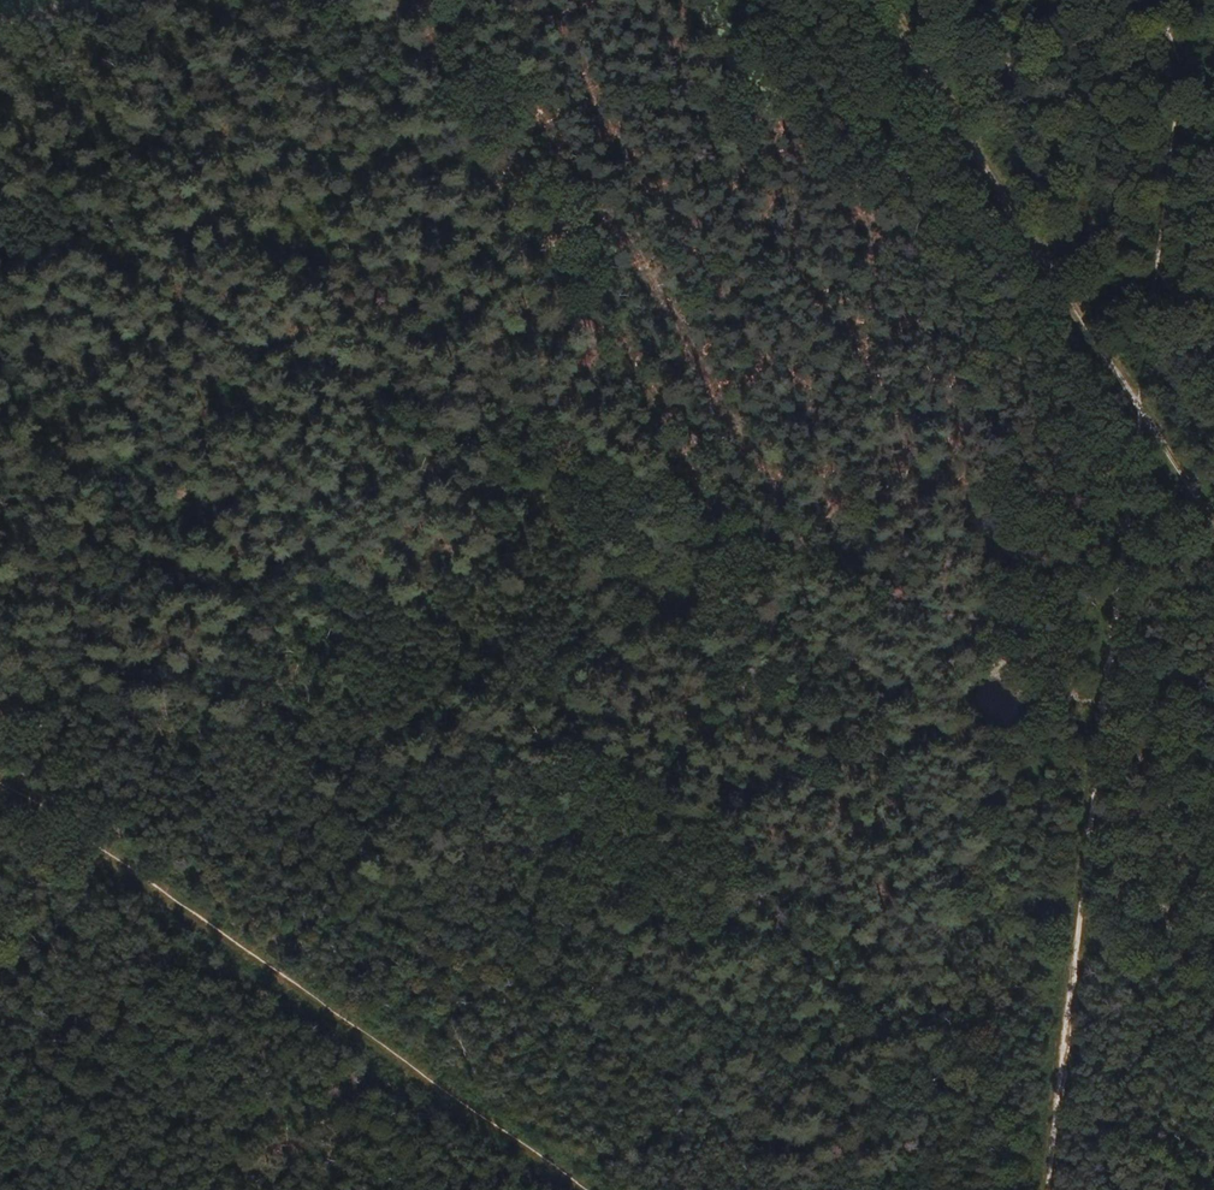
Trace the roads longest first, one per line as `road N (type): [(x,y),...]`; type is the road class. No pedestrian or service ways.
road 1 (track): [(1213,531),(878,0)]

